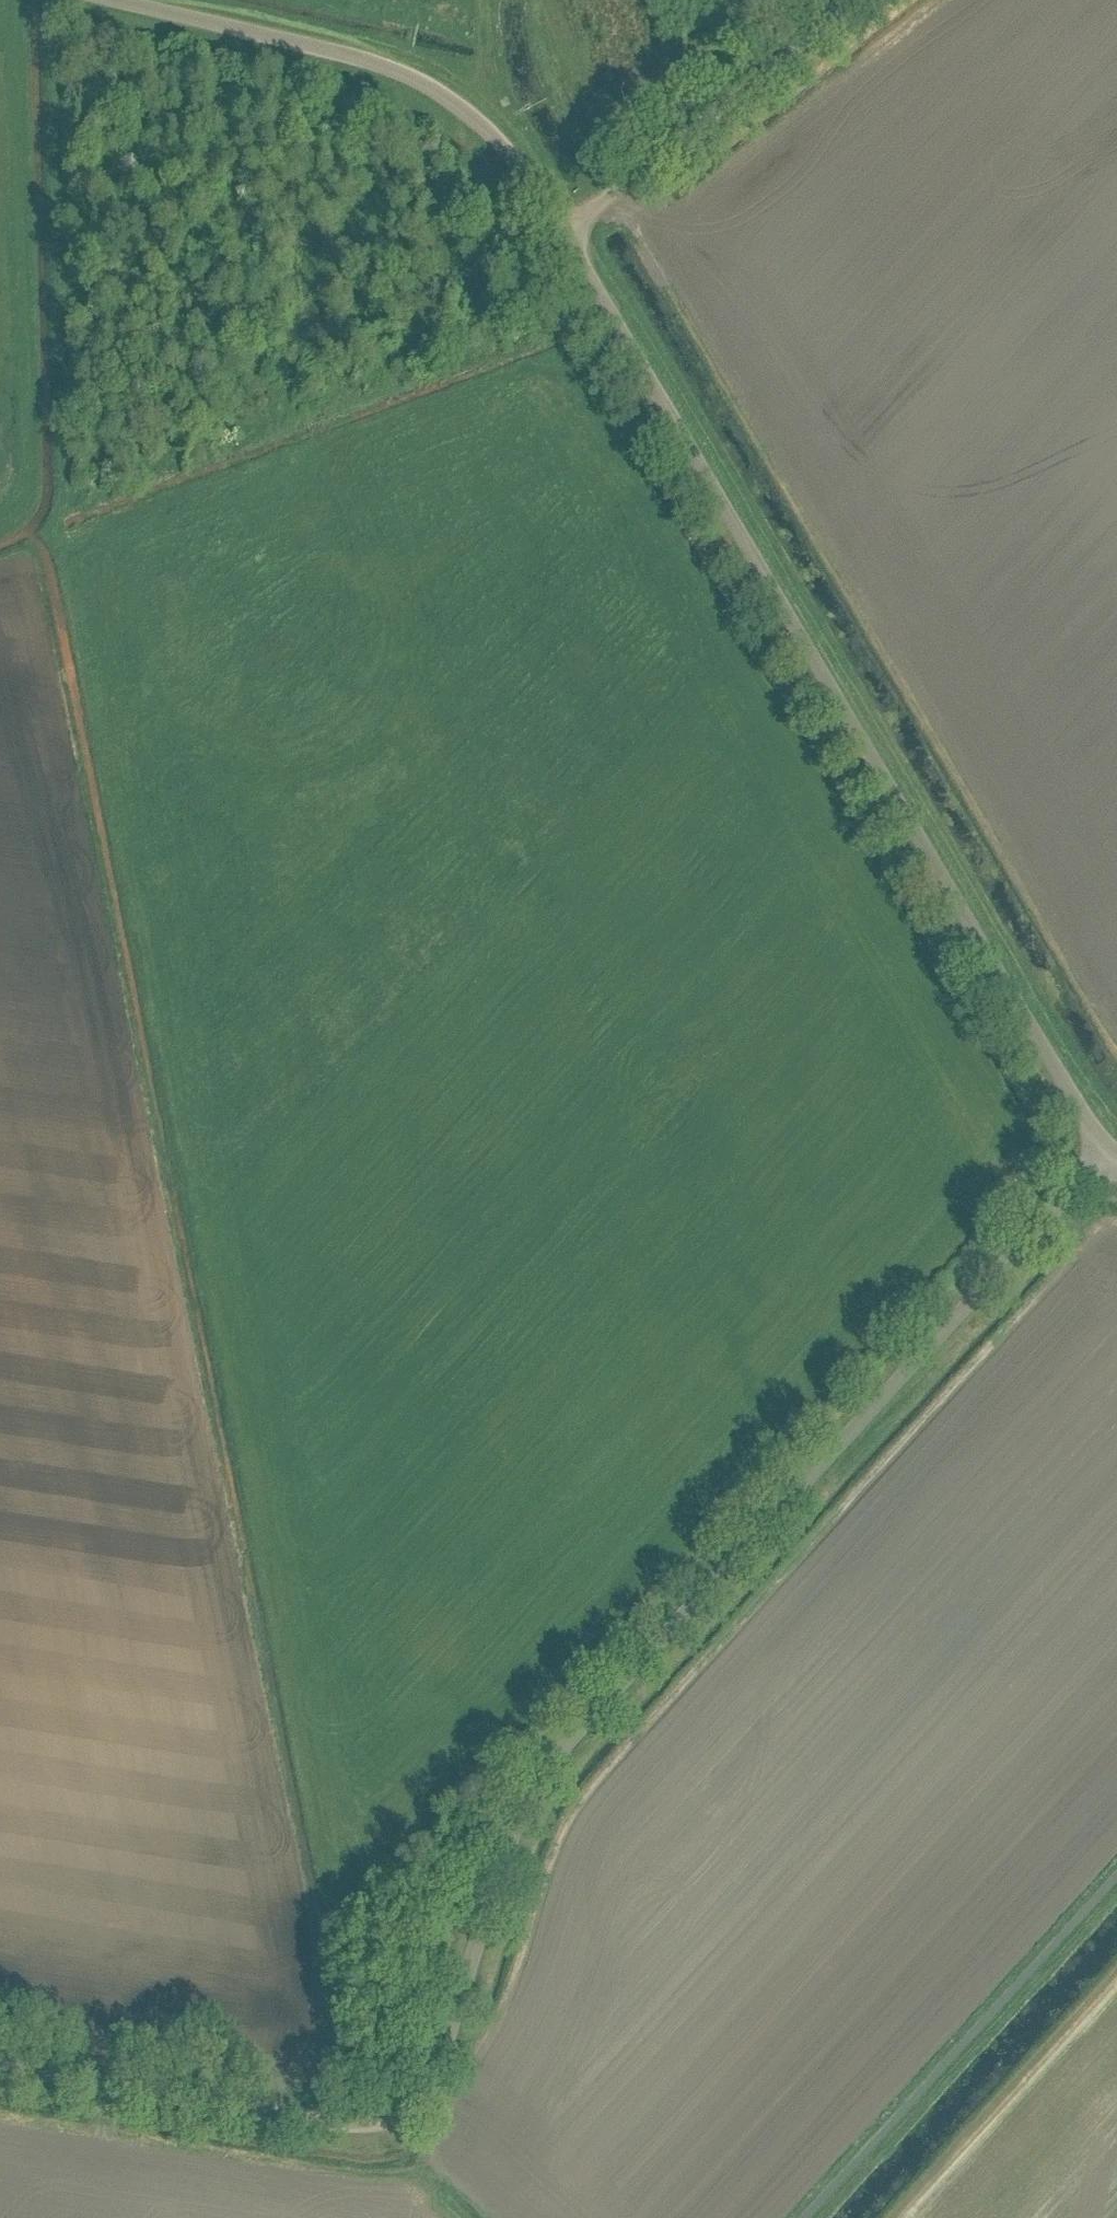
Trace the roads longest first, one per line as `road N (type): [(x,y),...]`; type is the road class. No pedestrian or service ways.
road 1 (unclassified): [(0,2070),(325,2123),(383,2123),(409,2112),(433,2085),(529,1797),(564,1747),(1107,1155)]
road 2 (unclassified): [(1107,1155),(564,232)]
road 3 (unclassified): [(564,232),(482,125),(423,81),(107,0)]
road 4 (unclassified): [(564,232),(857,0)]
road 5 (track): [(895,2217),(1116,1977)]

